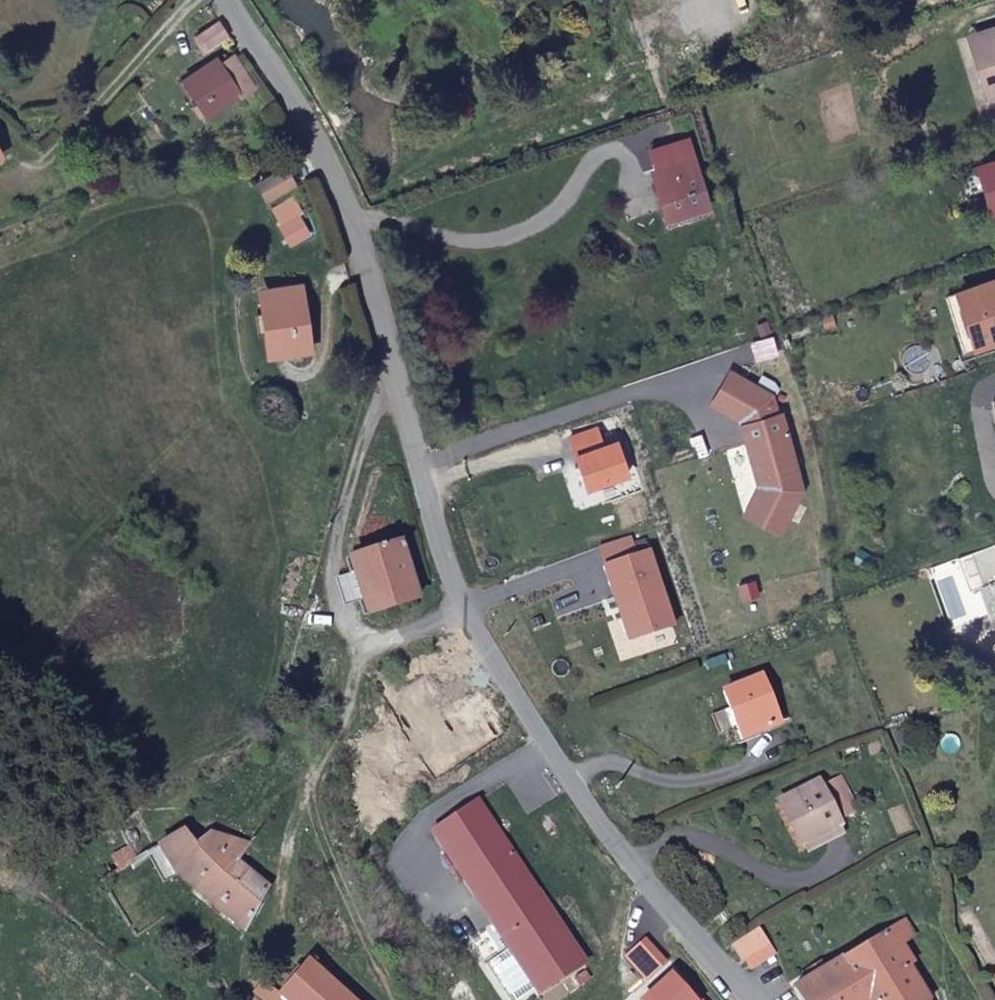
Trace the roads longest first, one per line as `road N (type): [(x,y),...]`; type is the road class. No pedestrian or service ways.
road 1 (unclassified): [(761,999),(713,955),(546,751),(457,589),(332,172),(220,0)]

